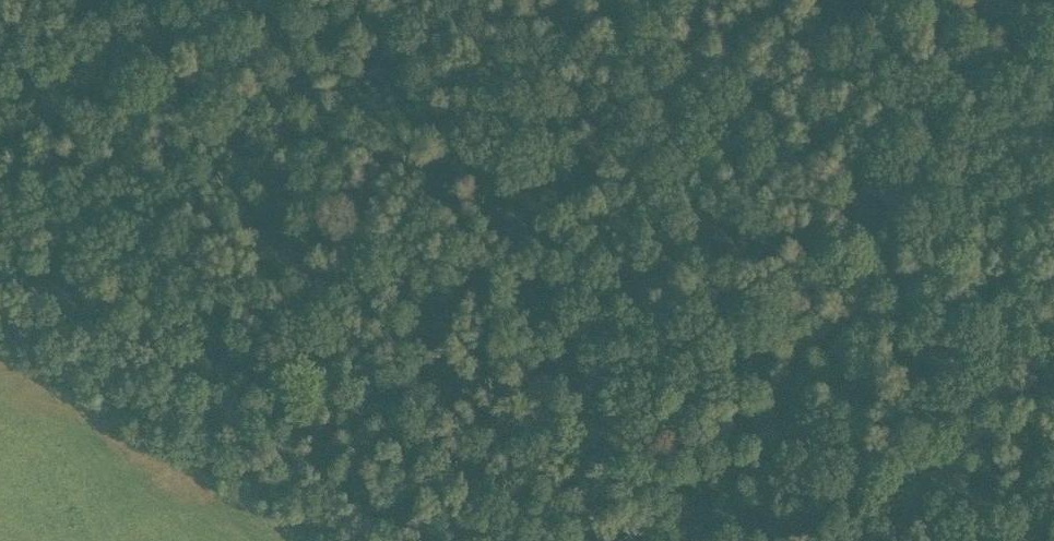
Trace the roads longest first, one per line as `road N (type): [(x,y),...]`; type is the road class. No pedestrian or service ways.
road 1 (track): [(921,0),(1053,87)]

